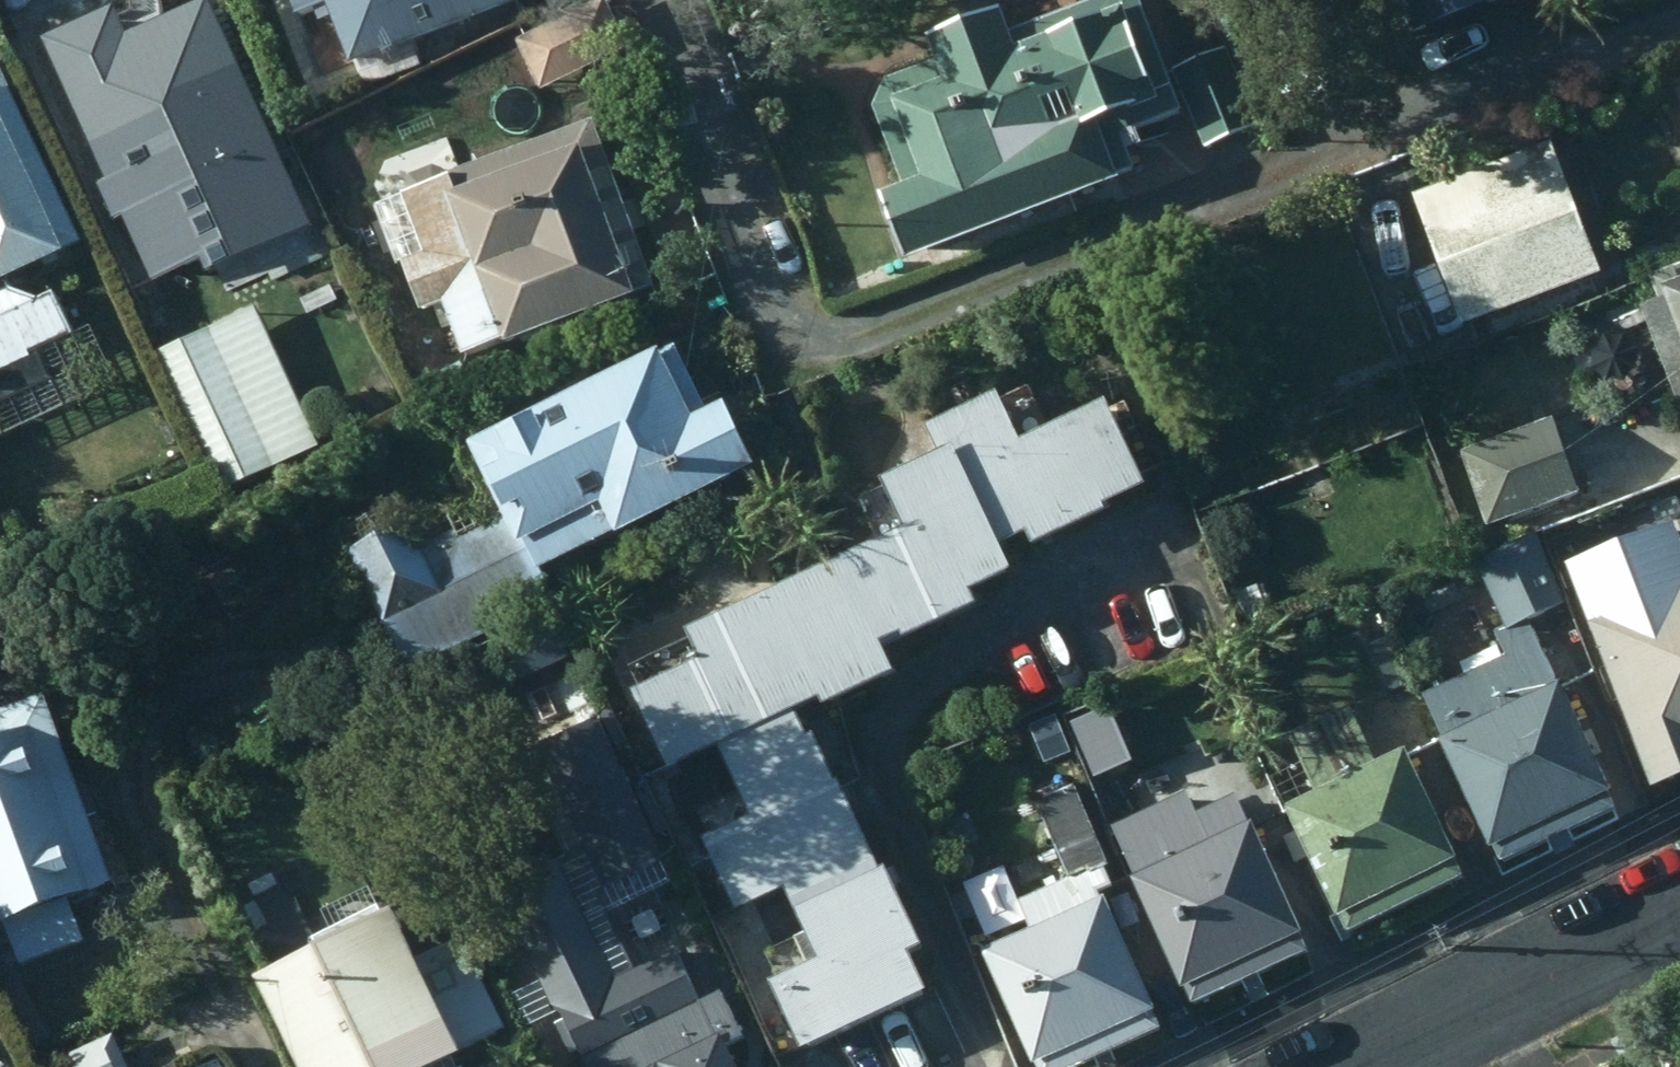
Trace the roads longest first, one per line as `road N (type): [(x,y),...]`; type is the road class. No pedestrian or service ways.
road 1 (residential): [(1679,903),(1357,1066)]

